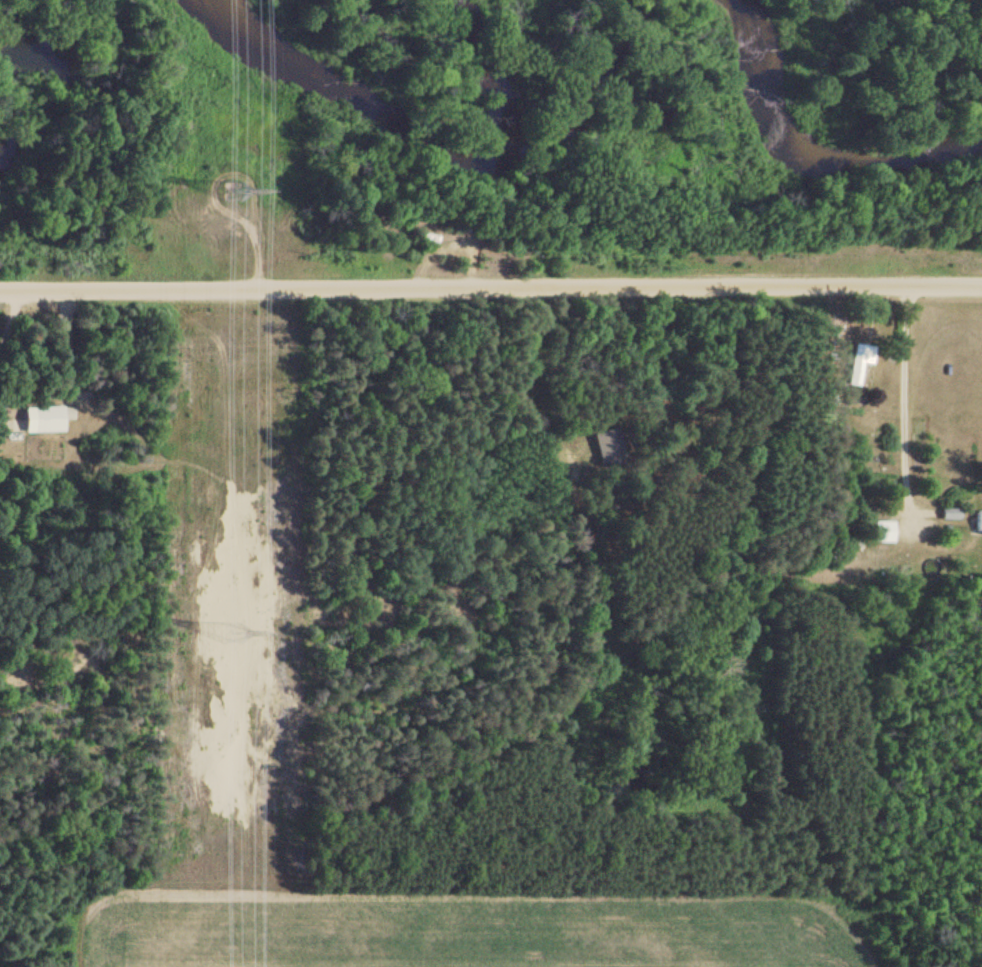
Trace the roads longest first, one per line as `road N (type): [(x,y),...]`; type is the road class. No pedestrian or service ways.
road 1 (residential): [(0,291),(981,284)]

